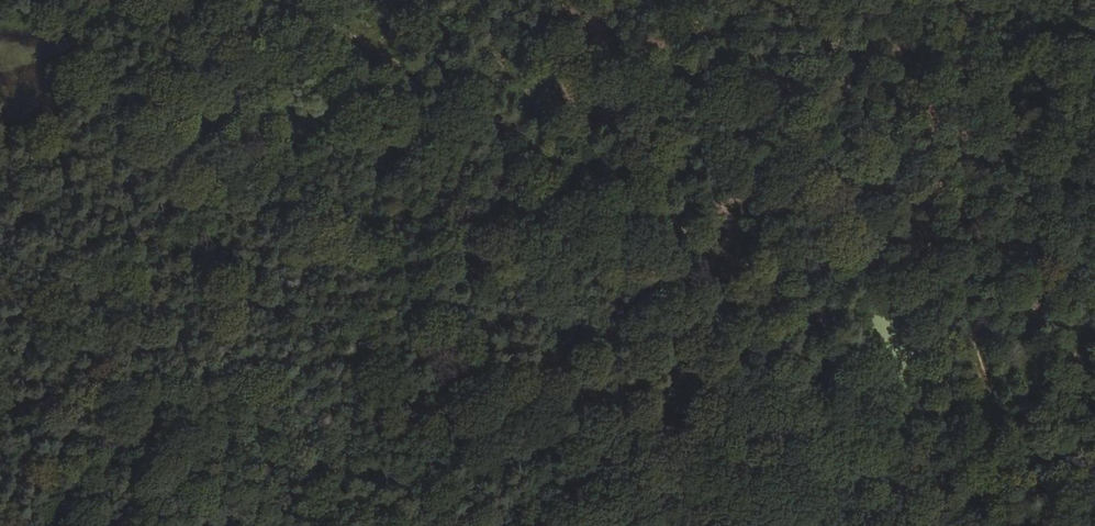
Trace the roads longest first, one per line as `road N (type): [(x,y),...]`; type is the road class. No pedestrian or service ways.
road 1 (track): [(1094,466),(1063,448),(894,397),(827,332),(276,0)]

